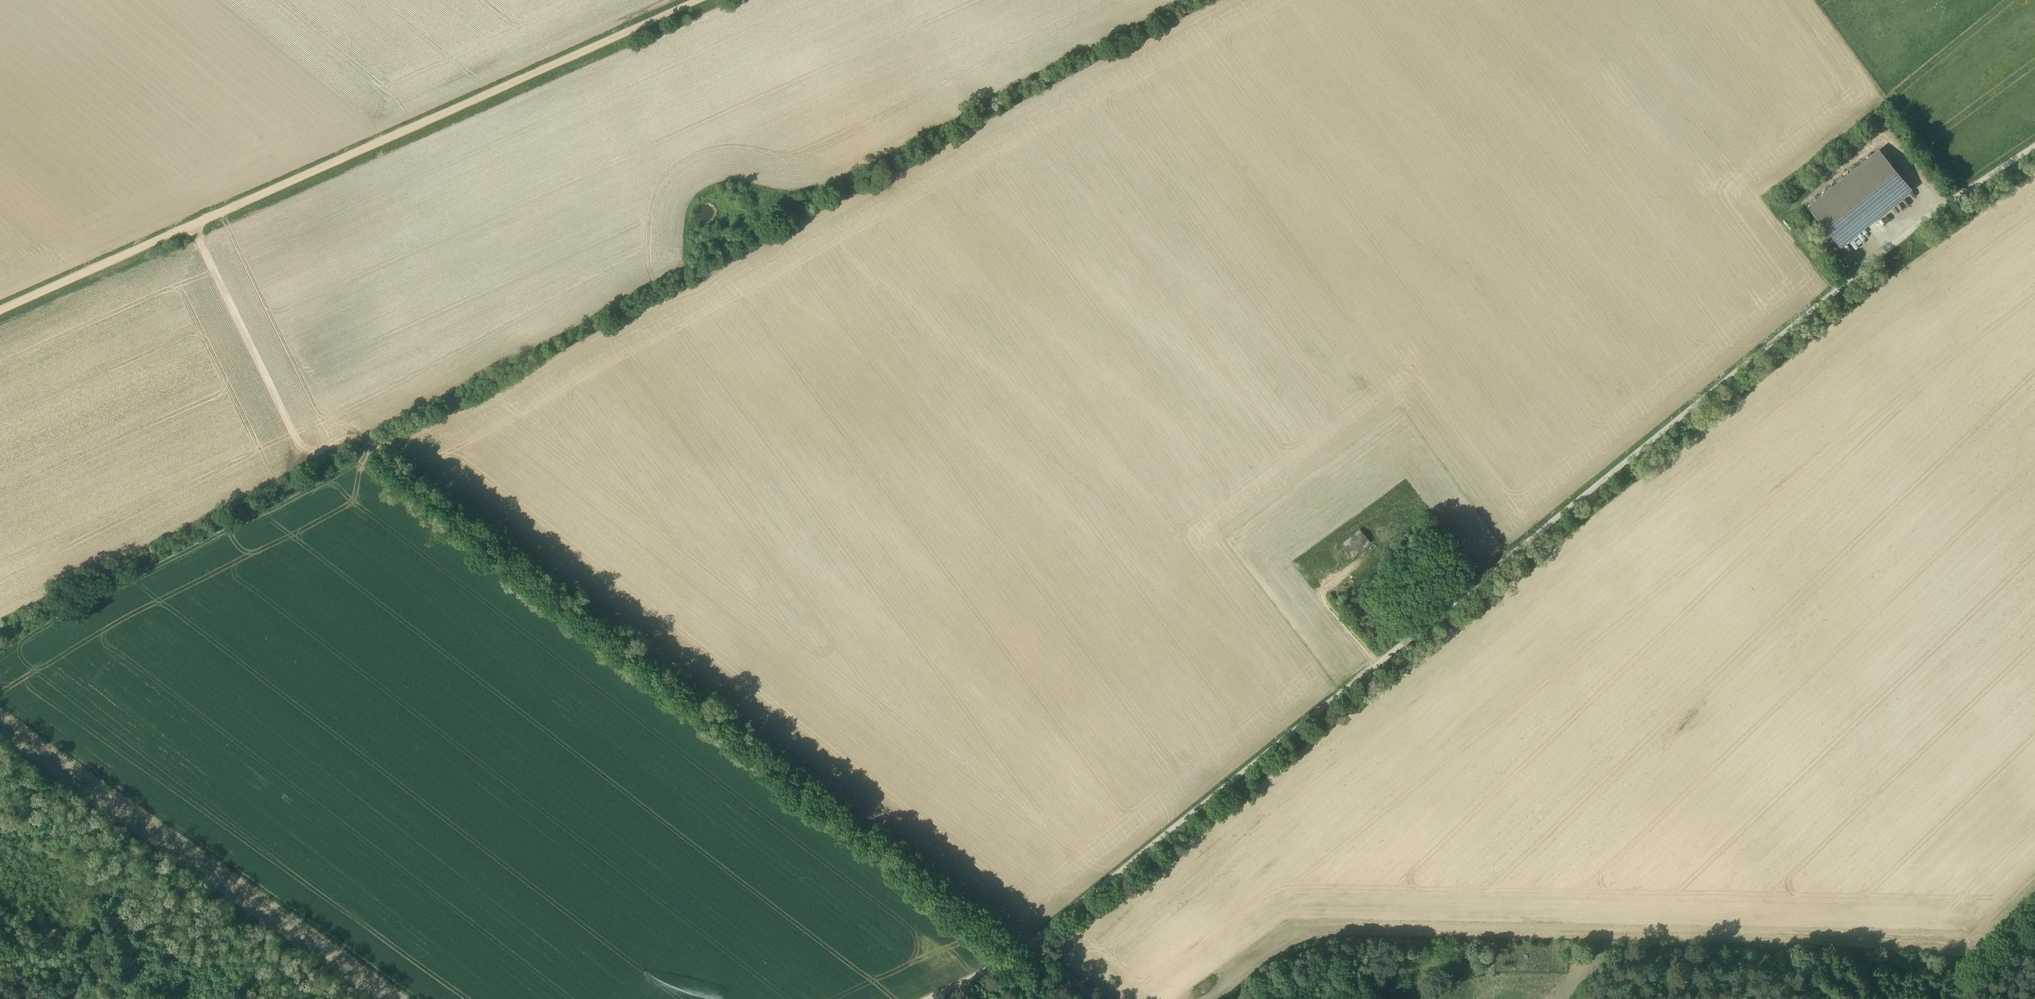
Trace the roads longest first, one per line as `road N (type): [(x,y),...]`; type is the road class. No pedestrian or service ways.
road 1 (track): [(0,310),(695,0)]
road 2 (track): [(0,896),(107,974),(55,998)]

